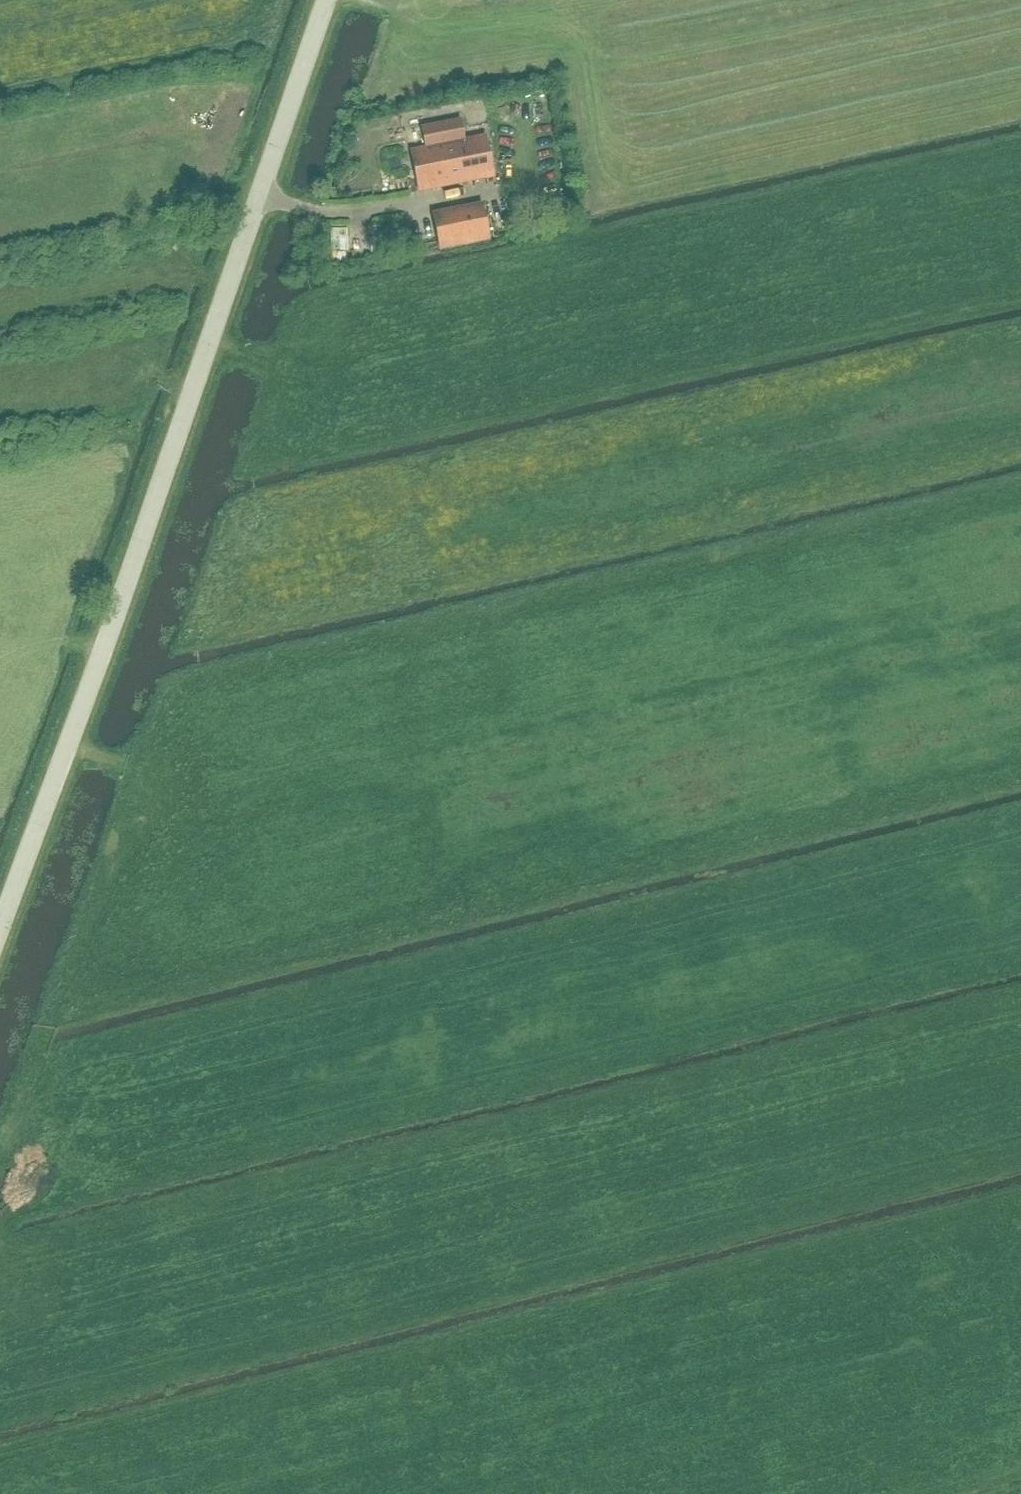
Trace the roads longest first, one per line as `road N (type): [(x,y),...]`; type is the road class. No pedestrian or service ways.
road 1 (unclassified): [(0,909),(319,0)]

